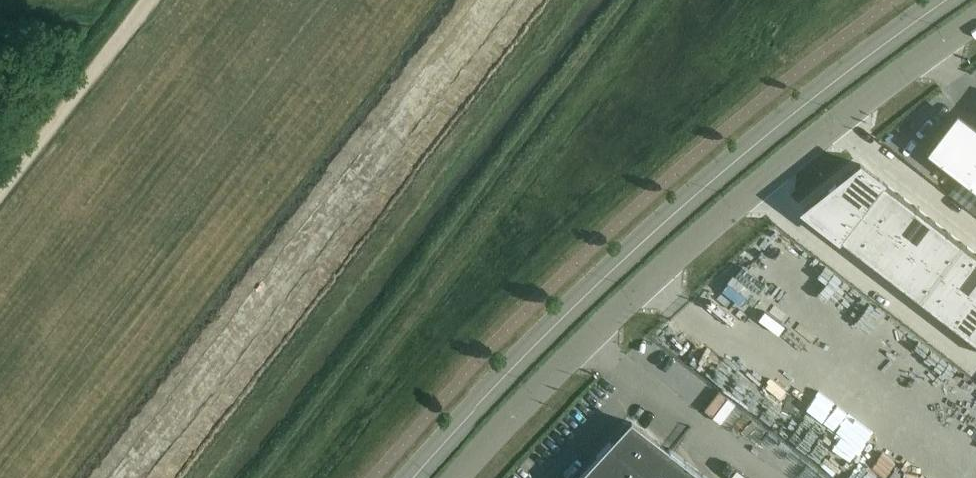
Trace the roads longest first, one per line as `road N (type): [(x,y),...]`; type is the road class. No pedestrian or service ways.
road 1 (tertiary): [(411,477),(625,259),(814,99),(950,0)]
road 2 (unclassified): [(975,21),(710,230),(569,361),(460,477)]
road 3 (unclassified): [(0,192),(150,0)]

